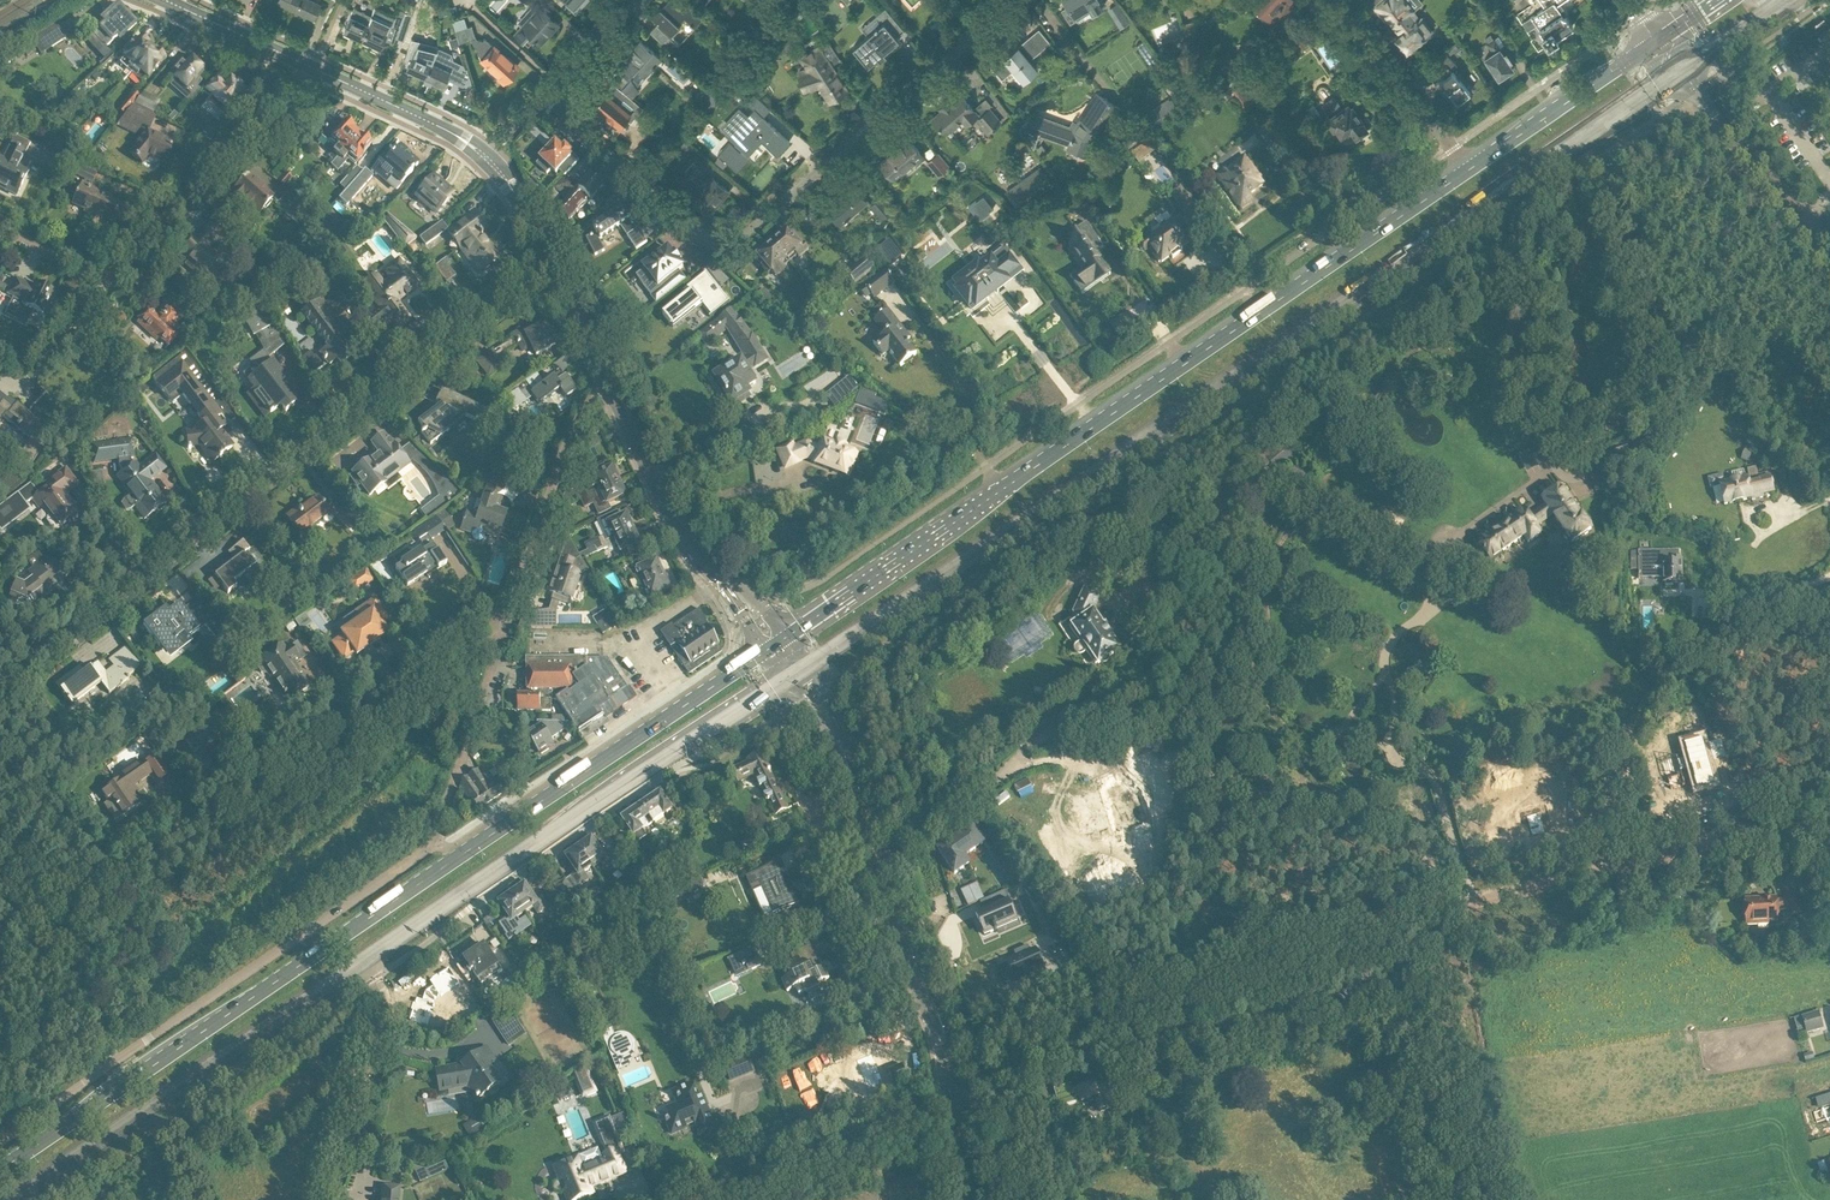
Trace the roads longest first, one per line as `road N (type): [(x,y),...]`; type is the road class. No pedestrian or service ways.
road 1 (primary): [(794,668),(1680,69)]
road 2 (residential): [(1817,827),(1343,940),(1124,1021),(952,1104)]
road 3 (primary): [(1463,172),(775,645)]
road 4 (residential): [(42,653),(551,266)]
road 5 (primary): [(450,866),(0,1171)]
road 6 (primary): [(363,961),(794,668)]
road 7 (residential): [(99,866),(108,873),(126,868),(454,643),(498,650)]
road 8 (primary): [(14,1199),(363,961)]
road 9 (residential): [(0,227),(90,272),(118,273),(303,63)]
road 10 (primary): [(775,645),(450,866)]
road 11 (residential): [(723,244),(742,238),(1016,0)]
road 12 (residential): [(1008,769),(1050,733),(1172,657),(1180,625),(1166,590),(1146,588),(1112,605)]
road 13 (residential): [(271,954),(4,1141)]
road 14 (secondary): [(775,645),(670,515),(609,390)]
road 15 (residential): [(498,650),(576,424),(609,390)]
road 16 (unclassified): [(1829,279),(1680,69)]
road 17 (unclassified): [(324,1199),(384,1005),(363,961)]
road 18 (unclassified): [(725,1199),(952,1104)]
road 19 (residential): [(723,244),(700,236),(531,102)]
road 20 (primary): [(1656,41),(1463,172)]
road 21 (secondary): [(871,871),(849,767),(794,668)]
road 22 (residential): [(1463,172),(1335,0)]
road 23 (residential): [(433,846),(498,650)]
road 24 (secondary): [(481,154),(303,63)]
road 25 (secondary): [(952,1104),(940,1039),(892,926)]
road 26 (residential): [(871,871),(1008,769)]
road 27 (residential): [(99,866),(0,734)]
road 28 (secondary): [(303,63),(168,0)]
road 29 (residential): [(531,102),(628,0)]
road 30 (secondary): [(609,390),(551,266)]
road 31 (residential): [(1008,769),(1057,761),(1106,772),(1135,750)]
road 32 (secondary): [(551,266),(481,154)]
road 33 (residential): [(820,821),(869,937)]
road 34 (primary): [(1680,69),(1780,0)]

